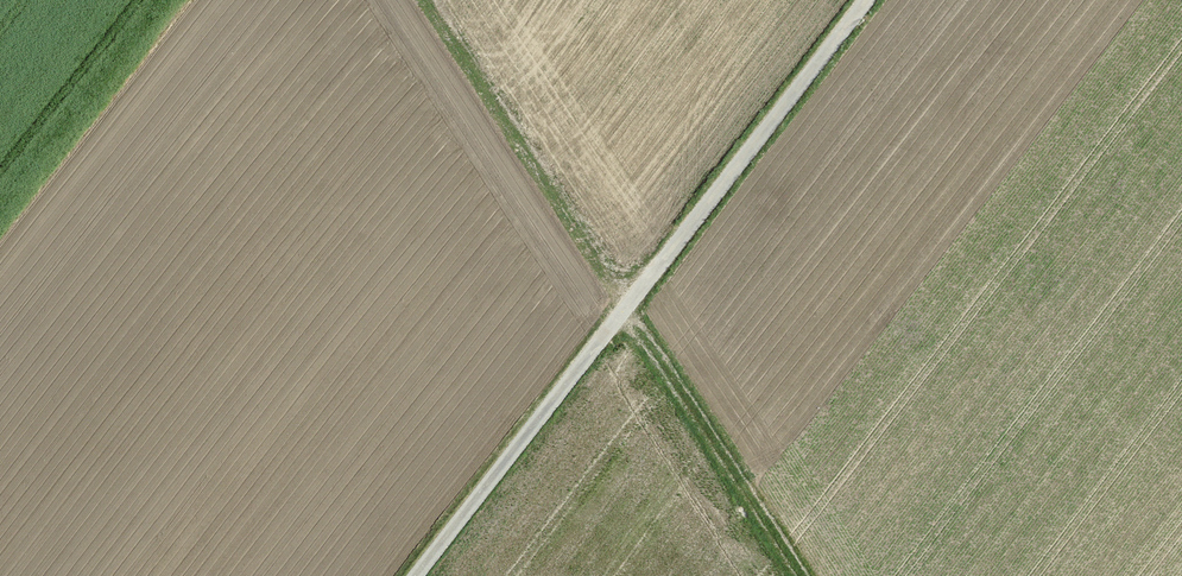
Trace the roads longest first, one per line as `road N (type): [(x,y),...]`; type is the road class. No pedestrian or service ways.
road 1 (track): [(864,0),(410,575)]
road 2 (track): [(418,0),(803,575)]

